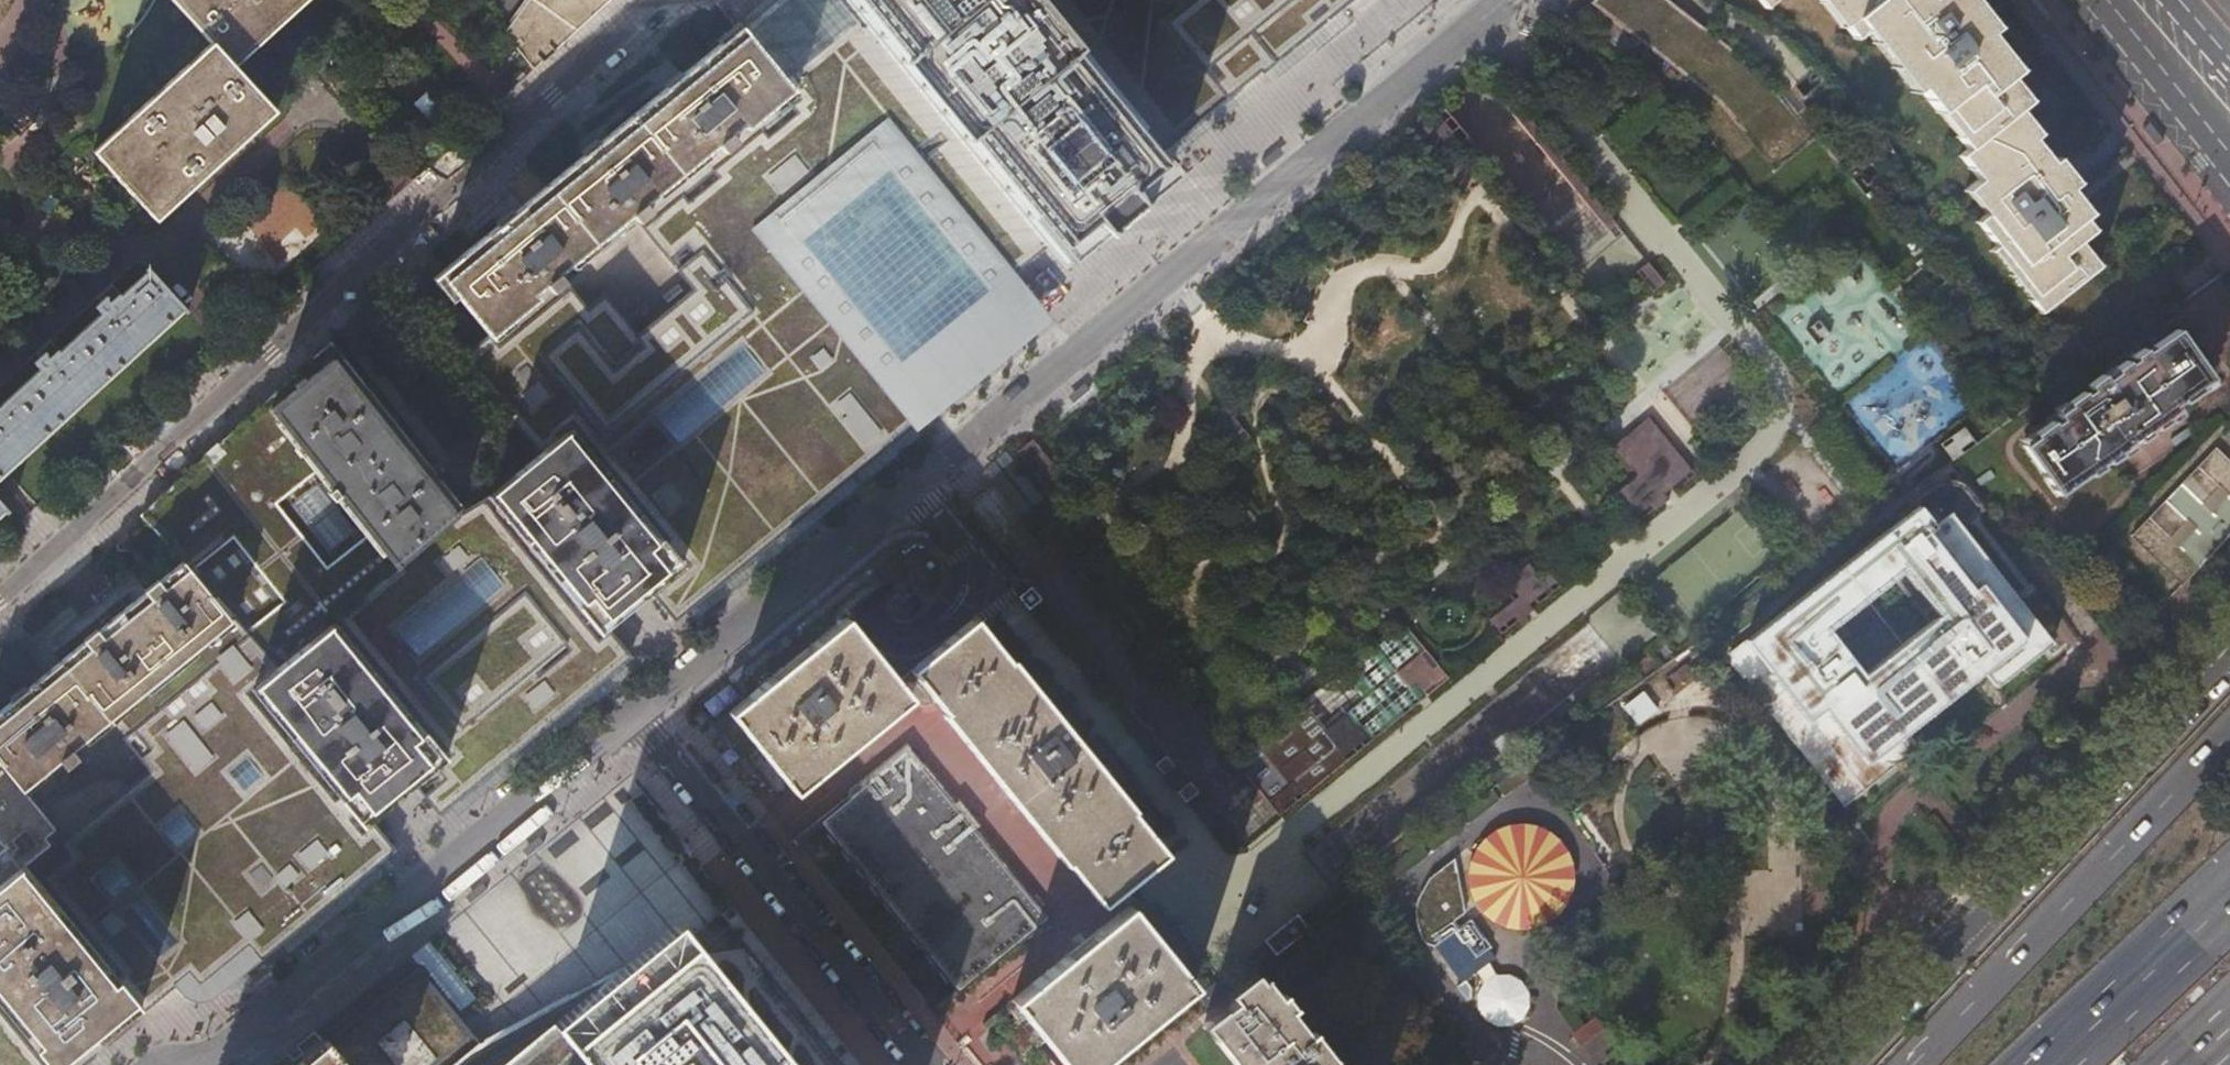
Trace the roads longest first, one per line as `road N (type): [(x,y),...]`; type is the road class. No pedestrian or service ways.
road 1 (residential): [(1506,0),(635,714)]
road 2 (residential): [(0,599),(658,0)]
road 3 (unclassified): [(2229,651),(1836,1064)]
road 4 (residential): [(635,714),(220,1052)]
road 5 (trunk): [(2229,733),(1912,1064)]
road 6 (residential): [(919,1064),(635,714)]
road 7 (trunk): [(2229,893),(2048,1064)]
road 8 (secondary): [(2109,0),(2229,154)]

